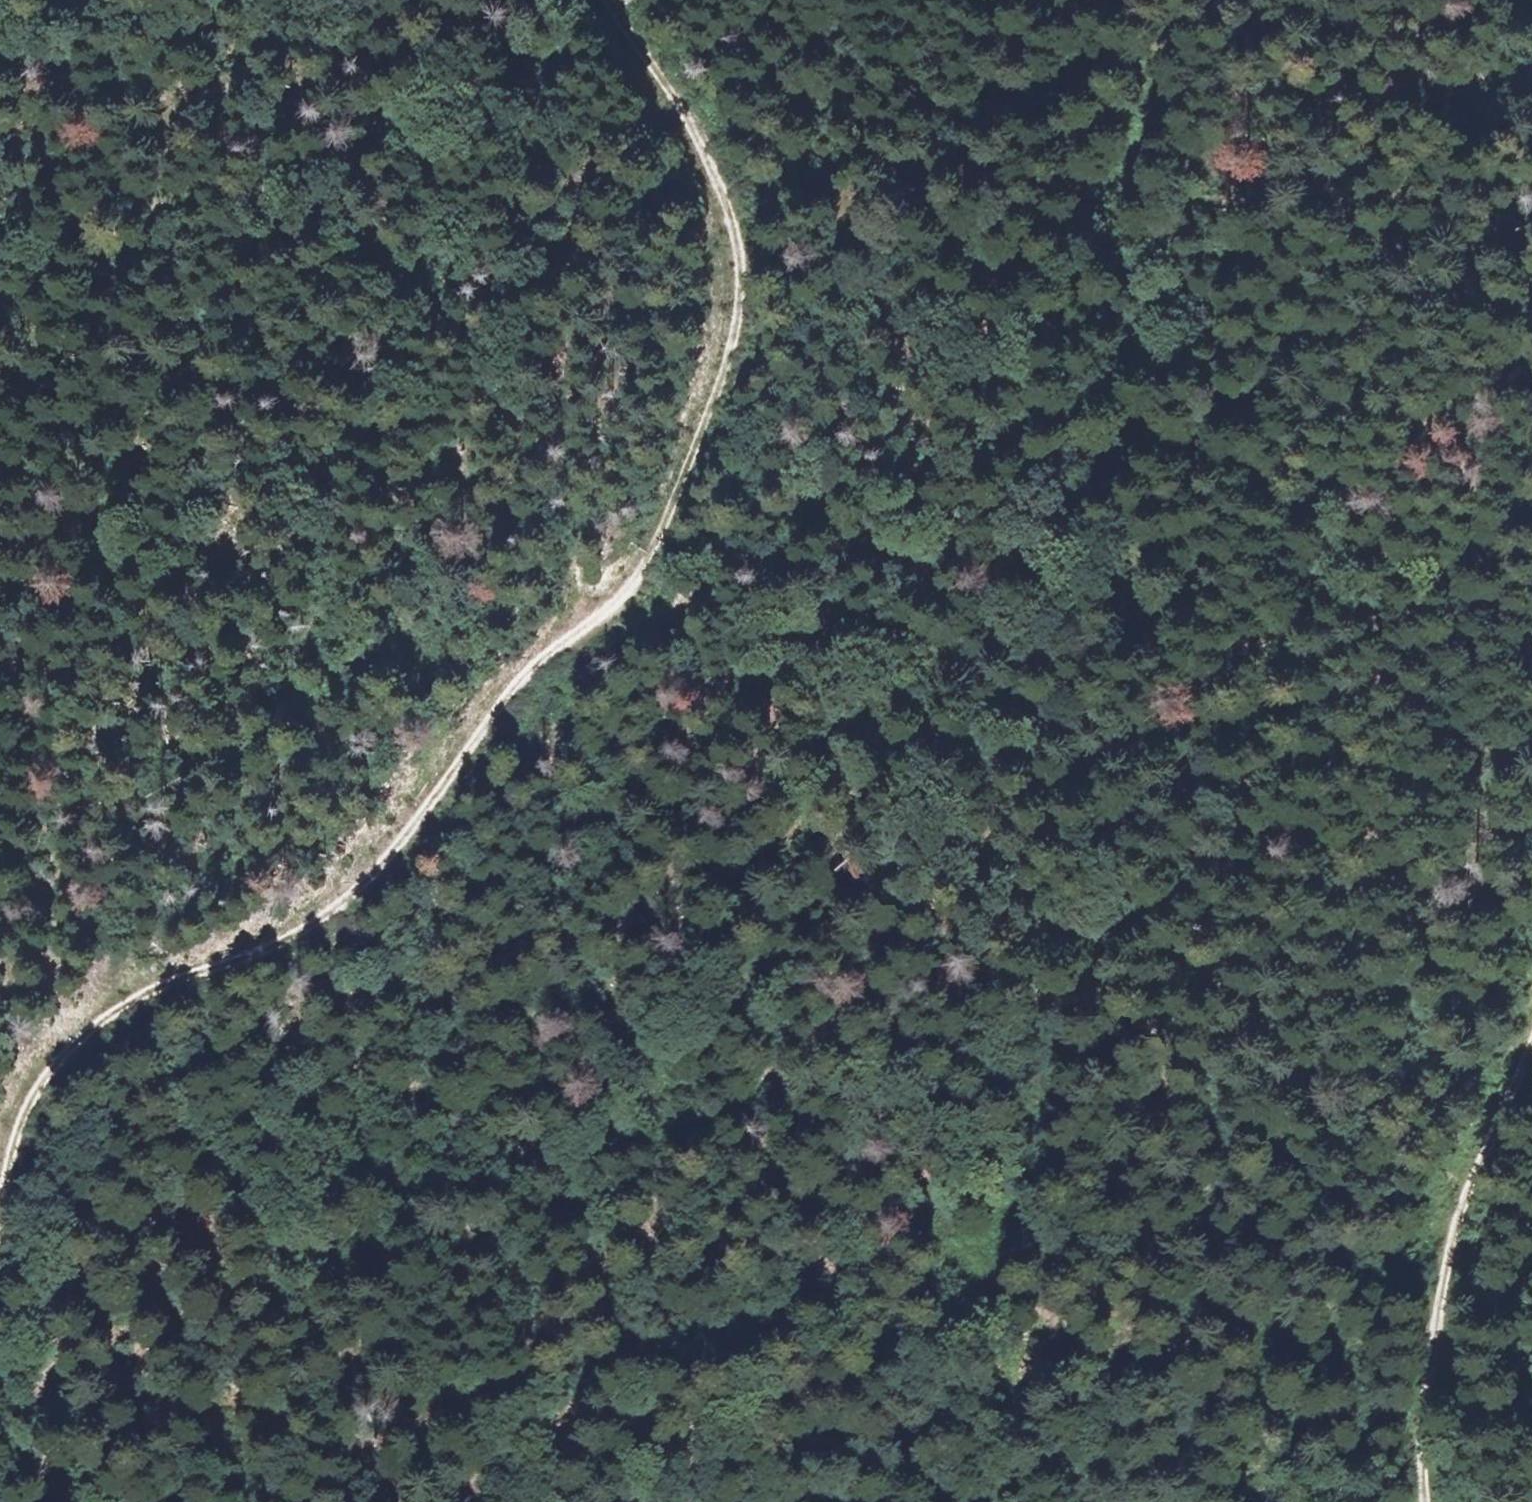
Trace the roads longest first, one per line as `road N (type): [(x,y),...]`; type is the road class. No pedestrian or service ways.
road 1 (track): [(0,1203),(42,1085),(115,1013),(326,928),(443,800),(540,662),(582,637),(643,575),(739,336),(734,211),(610,0)]
road 2 (track): [(1531,1035),(1459,1216),(1438,1299),(1422,1501)]

